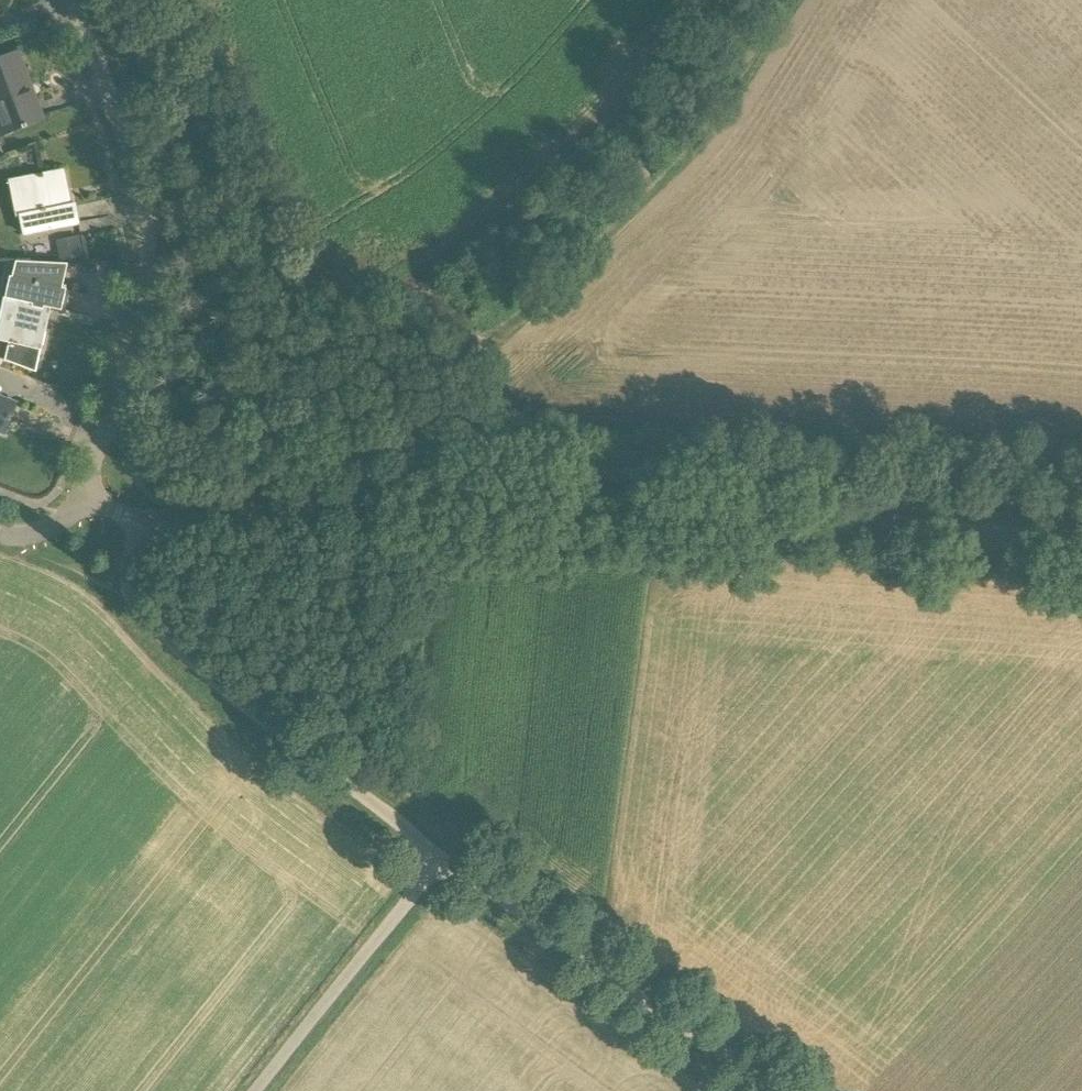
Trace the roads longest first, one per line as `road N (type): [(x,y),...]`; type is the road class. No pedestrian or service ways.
road 1 (unclassified): [(1081,545),(507,501),(343,497),(130,517)]
road 2 (residential): [(84,493),(148,298),(147,205),(131,132),(81,0)]
road 3 (unclassified): [(438,844),(212,679),(144,611),(125,567),(130,517)]
road 4 (unclassified): [(255,1090),(399,913),(438,844)]
road 5 (track): [(776,1090),(593,960)]
road 6 (unclassified): [(593,960),(438,844)]

